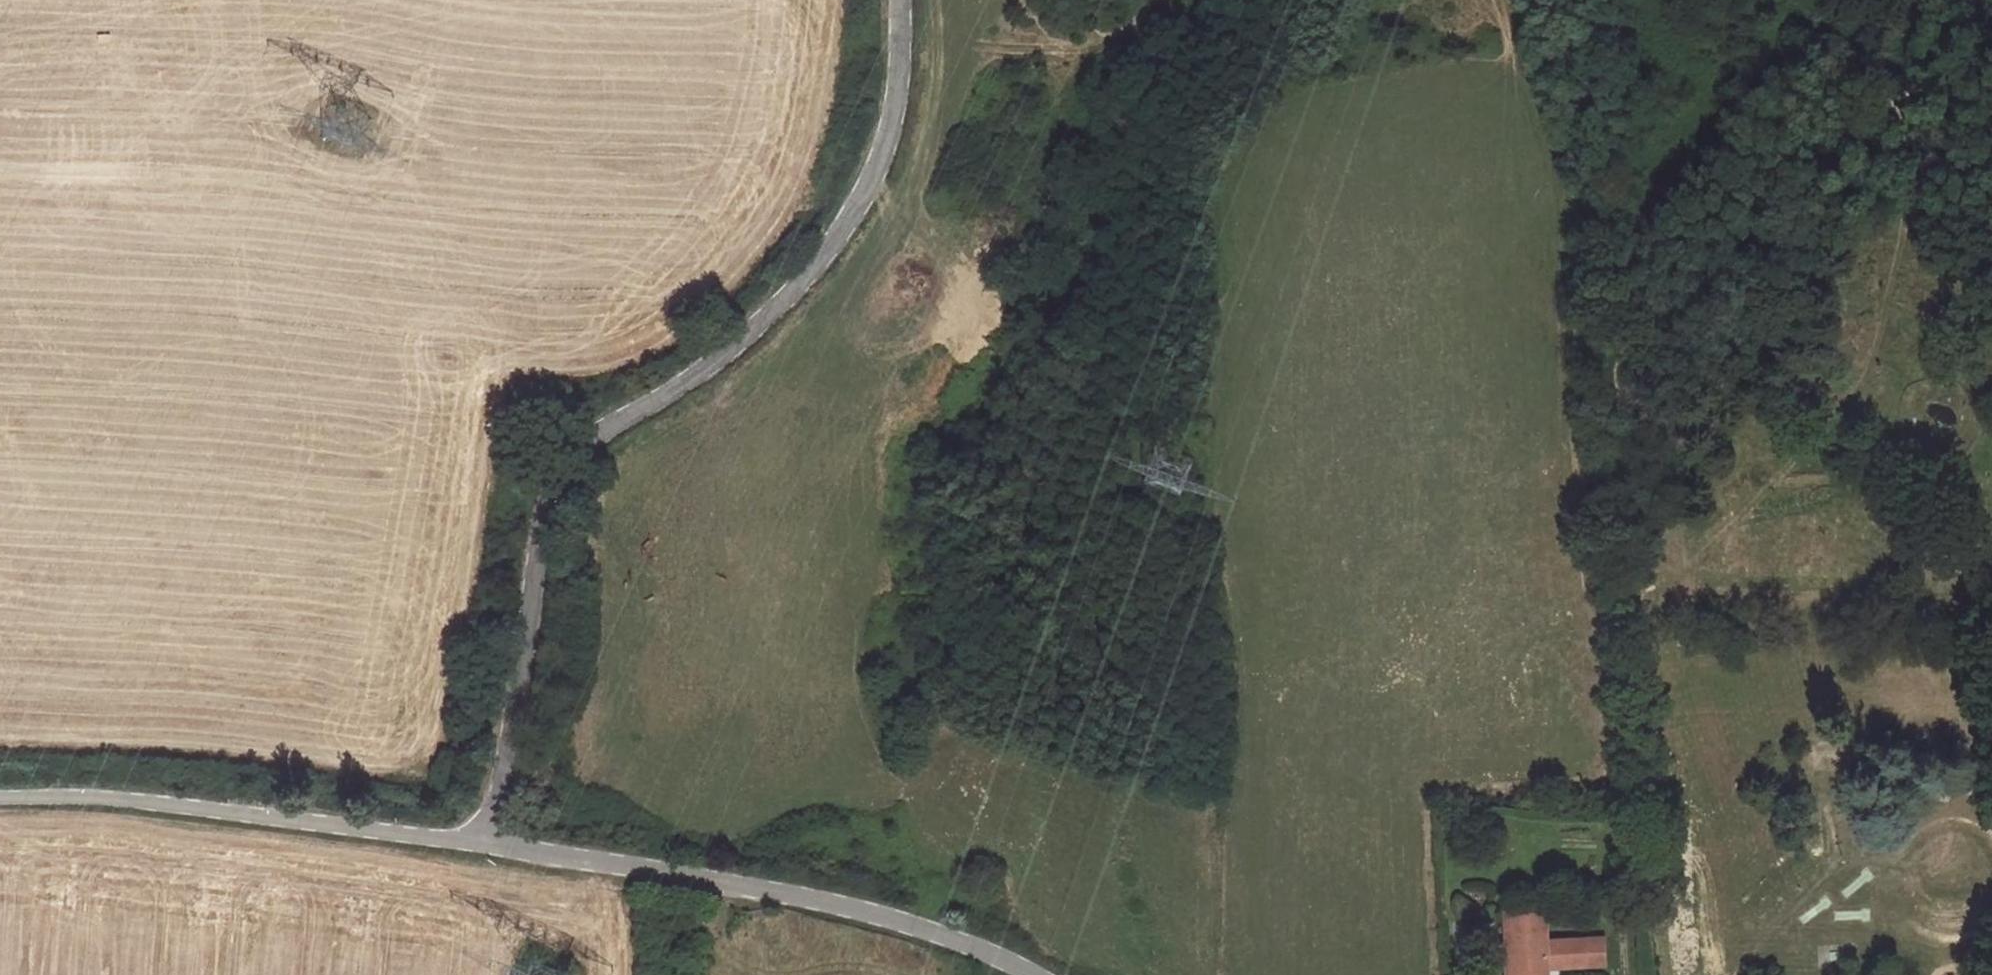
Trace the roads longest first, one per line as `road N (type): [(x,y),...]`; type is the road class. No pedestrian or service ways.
road 1 (unclassified): [(489,842),(559,477),(592,437),(716,363),(862,220),(894,163),(908,0)]
road 2 (unclassified): [(489,842),(816,901),(914,927),(1032,974)]
road 3 (unclassified): [(0,796),(174,804),(489,842)]

